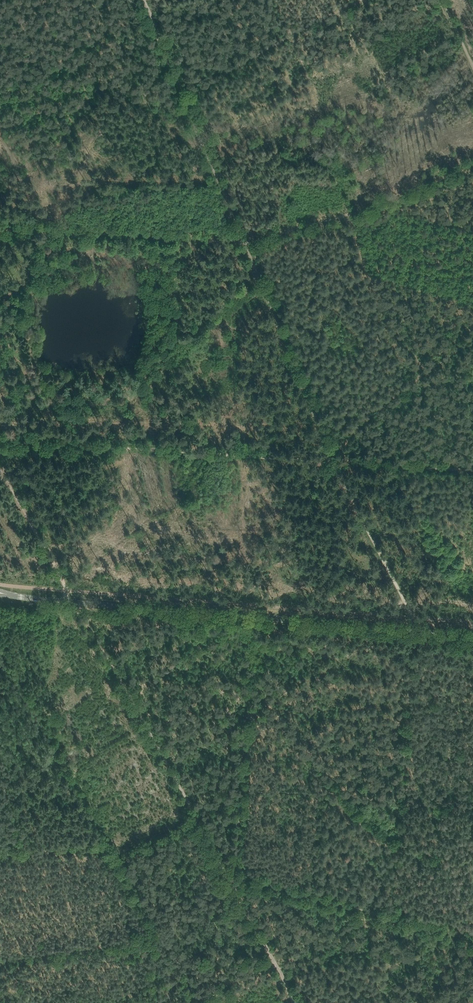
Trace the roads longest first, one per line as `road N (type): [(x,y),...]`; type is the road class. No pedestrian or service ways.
road 1 (secondary): [(472,634),(0,593)]
road 2 (track): [(240,241),(340,217),(472,158)]
road 3 (track): [(240,241),(333,457)]
road 4 (track): [(159,41),(240,241)]
road 5 (track): [(0,444),(215,451)]
road 6 (track): [(335,462),(408,603),(411,629)]
road 7 (track): [(333,457),(398,392),(472,340)]
road 8 (track): [(89,233),(240,241)]
road 9 (track): [(215,451),(335,462)]

